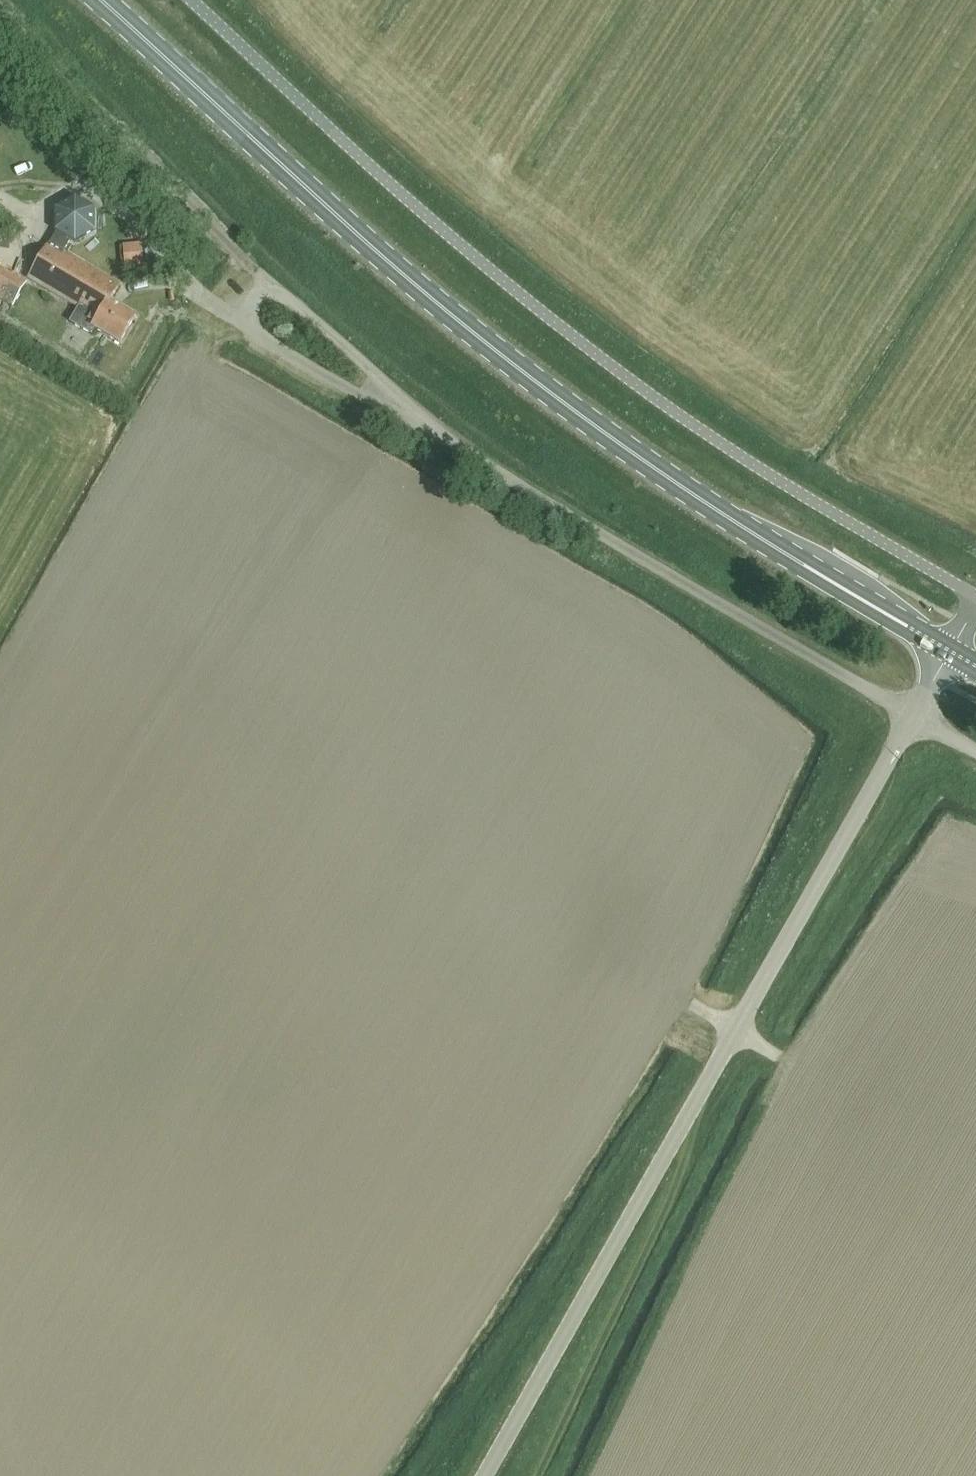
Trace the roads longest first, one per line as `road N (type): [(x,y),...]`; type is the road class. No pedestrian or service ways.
road 1 (secondary): [(950,651),(689,491),(530,377),(392,263),(103,0)]
road 2 (unclassified): [(484,1475),(913,715)]
road 3 (unclassified): [(913,715),(218,308)]

